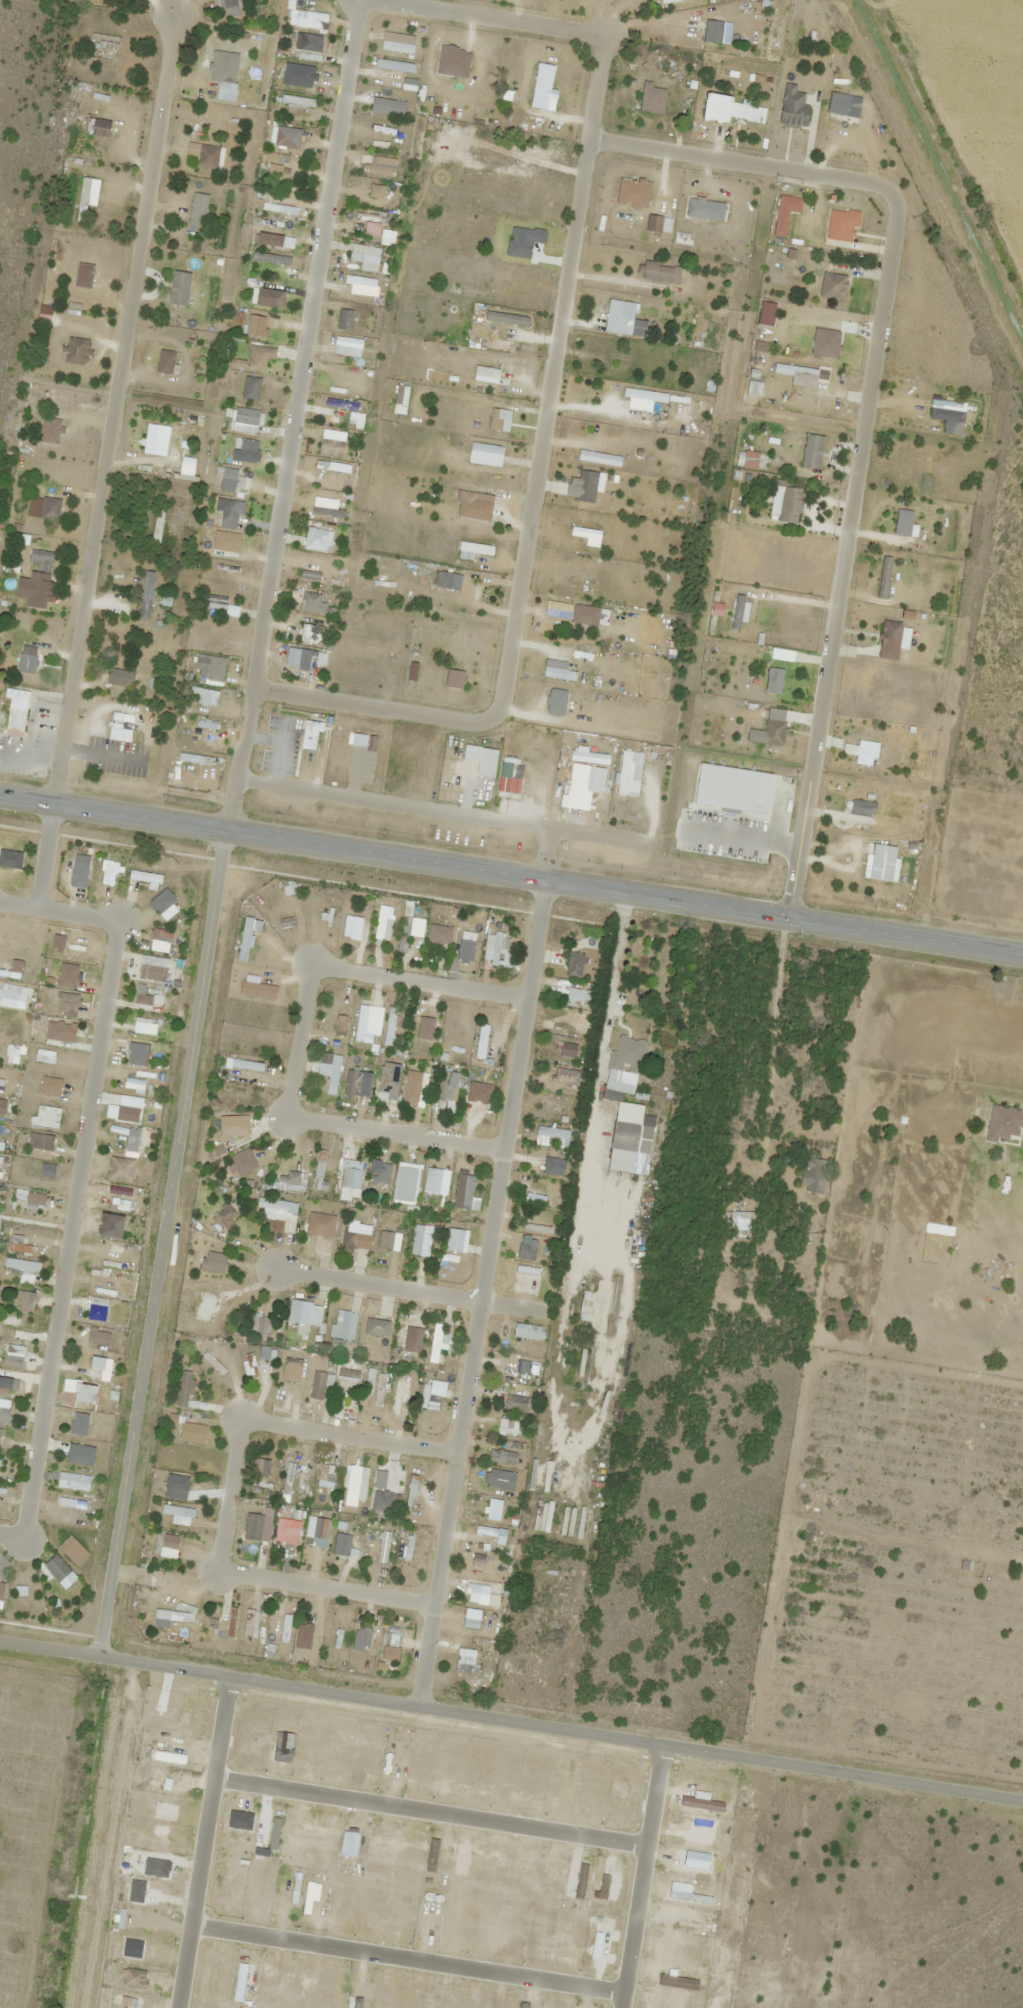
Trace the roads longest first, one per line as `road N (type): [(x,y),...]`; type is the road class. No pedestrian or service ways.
road 1 (residential): [(374,0),(605,35),(501,698),(496,714),(475,727),(247,689)]
road 2 (residential): [(786,918),(896,209),(876,181),(588,136)]
road 3 (residential): [(0,1639),(1022,1808)]
road 4 (secondary): [(1022,956),(0,794)]
road 5 (residential): [(96,1652),(247,689)]
road 6 (residential): [(175,10),(38,905)]
road 7 (residential): [(549,827),(417,1706)]
road 8 (residential): [(38,905),(105,916),(115,930),(26,1514),(16,1538),(0,1536)]
road 9 (residential): [(247,689),(354,0)]
road 10 (residential): [(191,1924),(624,1994)]
road 11 (residential): [(214,1777),(647,1846)]
road 12 (residential): [(651,843),(234,777)]
road 13 (residential): [(230,1675),(178,2007)]
road 14 (residential): [(622,2007),(662,1747)]
road 15 (residential): [(824,1775),(788,2007)]
road 16 (residential): [(456,1452),(237,1419)]
road 17 (residential): [(284,1118),(501,1151)]
road 18 (residential): [(217,1570),(432,1606)]
road 19 (residential): [(524,998),(309,964)]
road 20 (residential): [(272,1269),(478,1302)]
road 21 (residential): [(962,2007),(994,1803)]
road 22 (residential): [(309,964),(284,1118)]
road 23 (residential): [(237,1419),(217,1570)]

